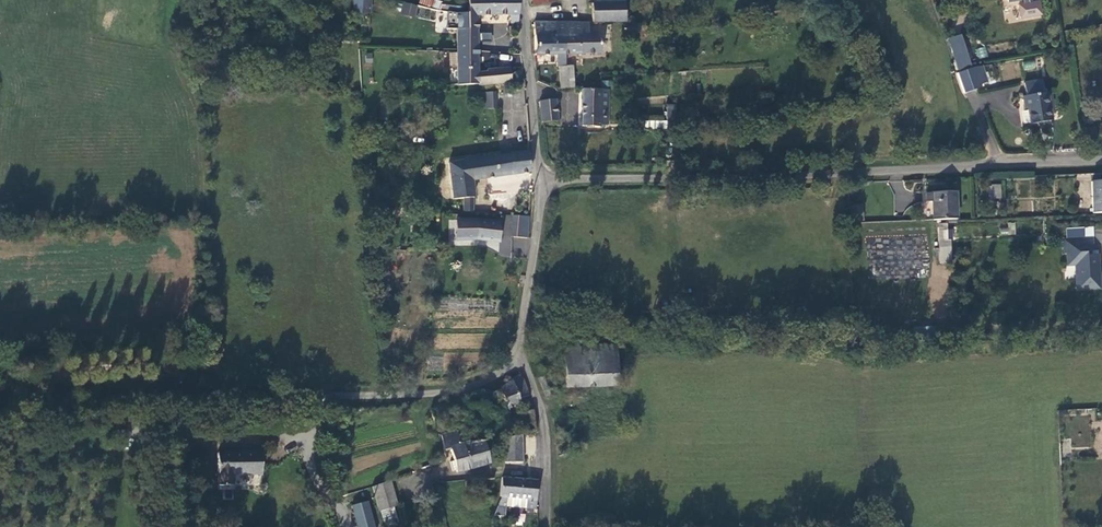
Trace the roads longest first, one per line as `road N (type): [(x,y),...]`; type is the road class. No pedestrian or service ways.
road 1 (residential): [(540,180),(1101,161)]
road 2 (track): [(0,438),(54,408),(165,395),(438,393),(518,360)]
road 3 (residential): [(546,526),(544,419),(518,360),(540,180)]
road 4 (residential): [(540,180),(523,0)]

